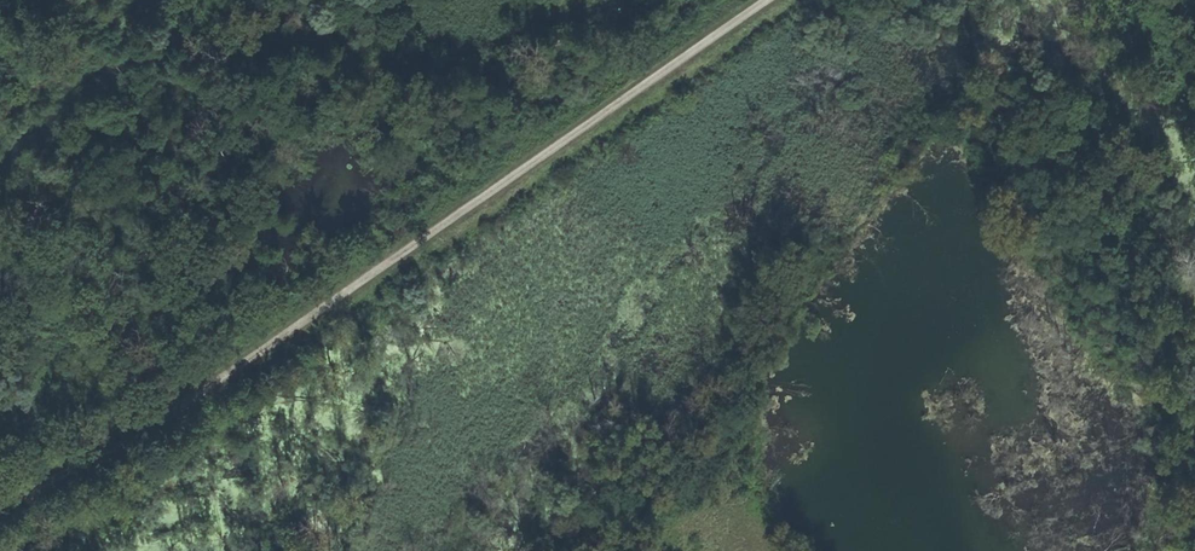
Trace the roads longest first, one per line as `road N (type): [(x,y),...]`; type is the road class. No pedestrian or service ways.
road 1 (track): [(0,507),(119,446),(763,0)]

